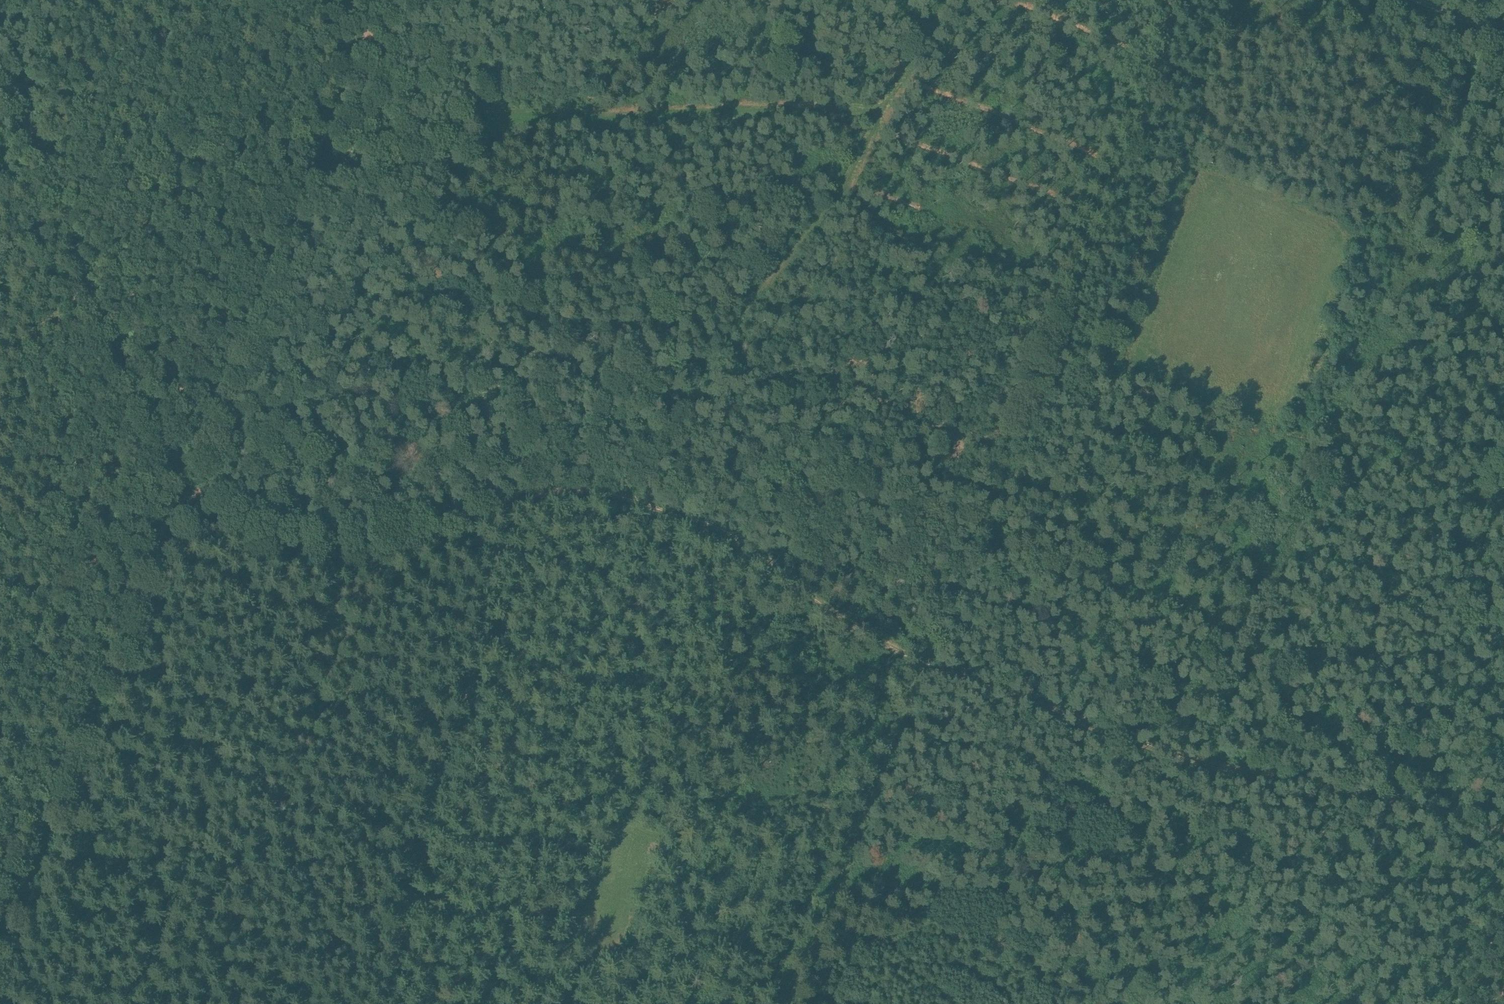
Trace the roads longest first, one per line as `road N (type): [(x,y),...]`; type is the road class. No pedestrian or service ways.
road 1 (track): [(1503,828),(1261,775),(1096,728),(924,662),(850,623),(720,529),(597,493),(547,490),(418,551),(360,565),(298,560),(190,484),(113,334),(0,60)]
road 2 (track): [(787,1003),(1180,0)]
road 3 (track): [(385,0),(0,936)]
road 4 (track): [(847,853),(731,806),(672,817),(683,799)]

